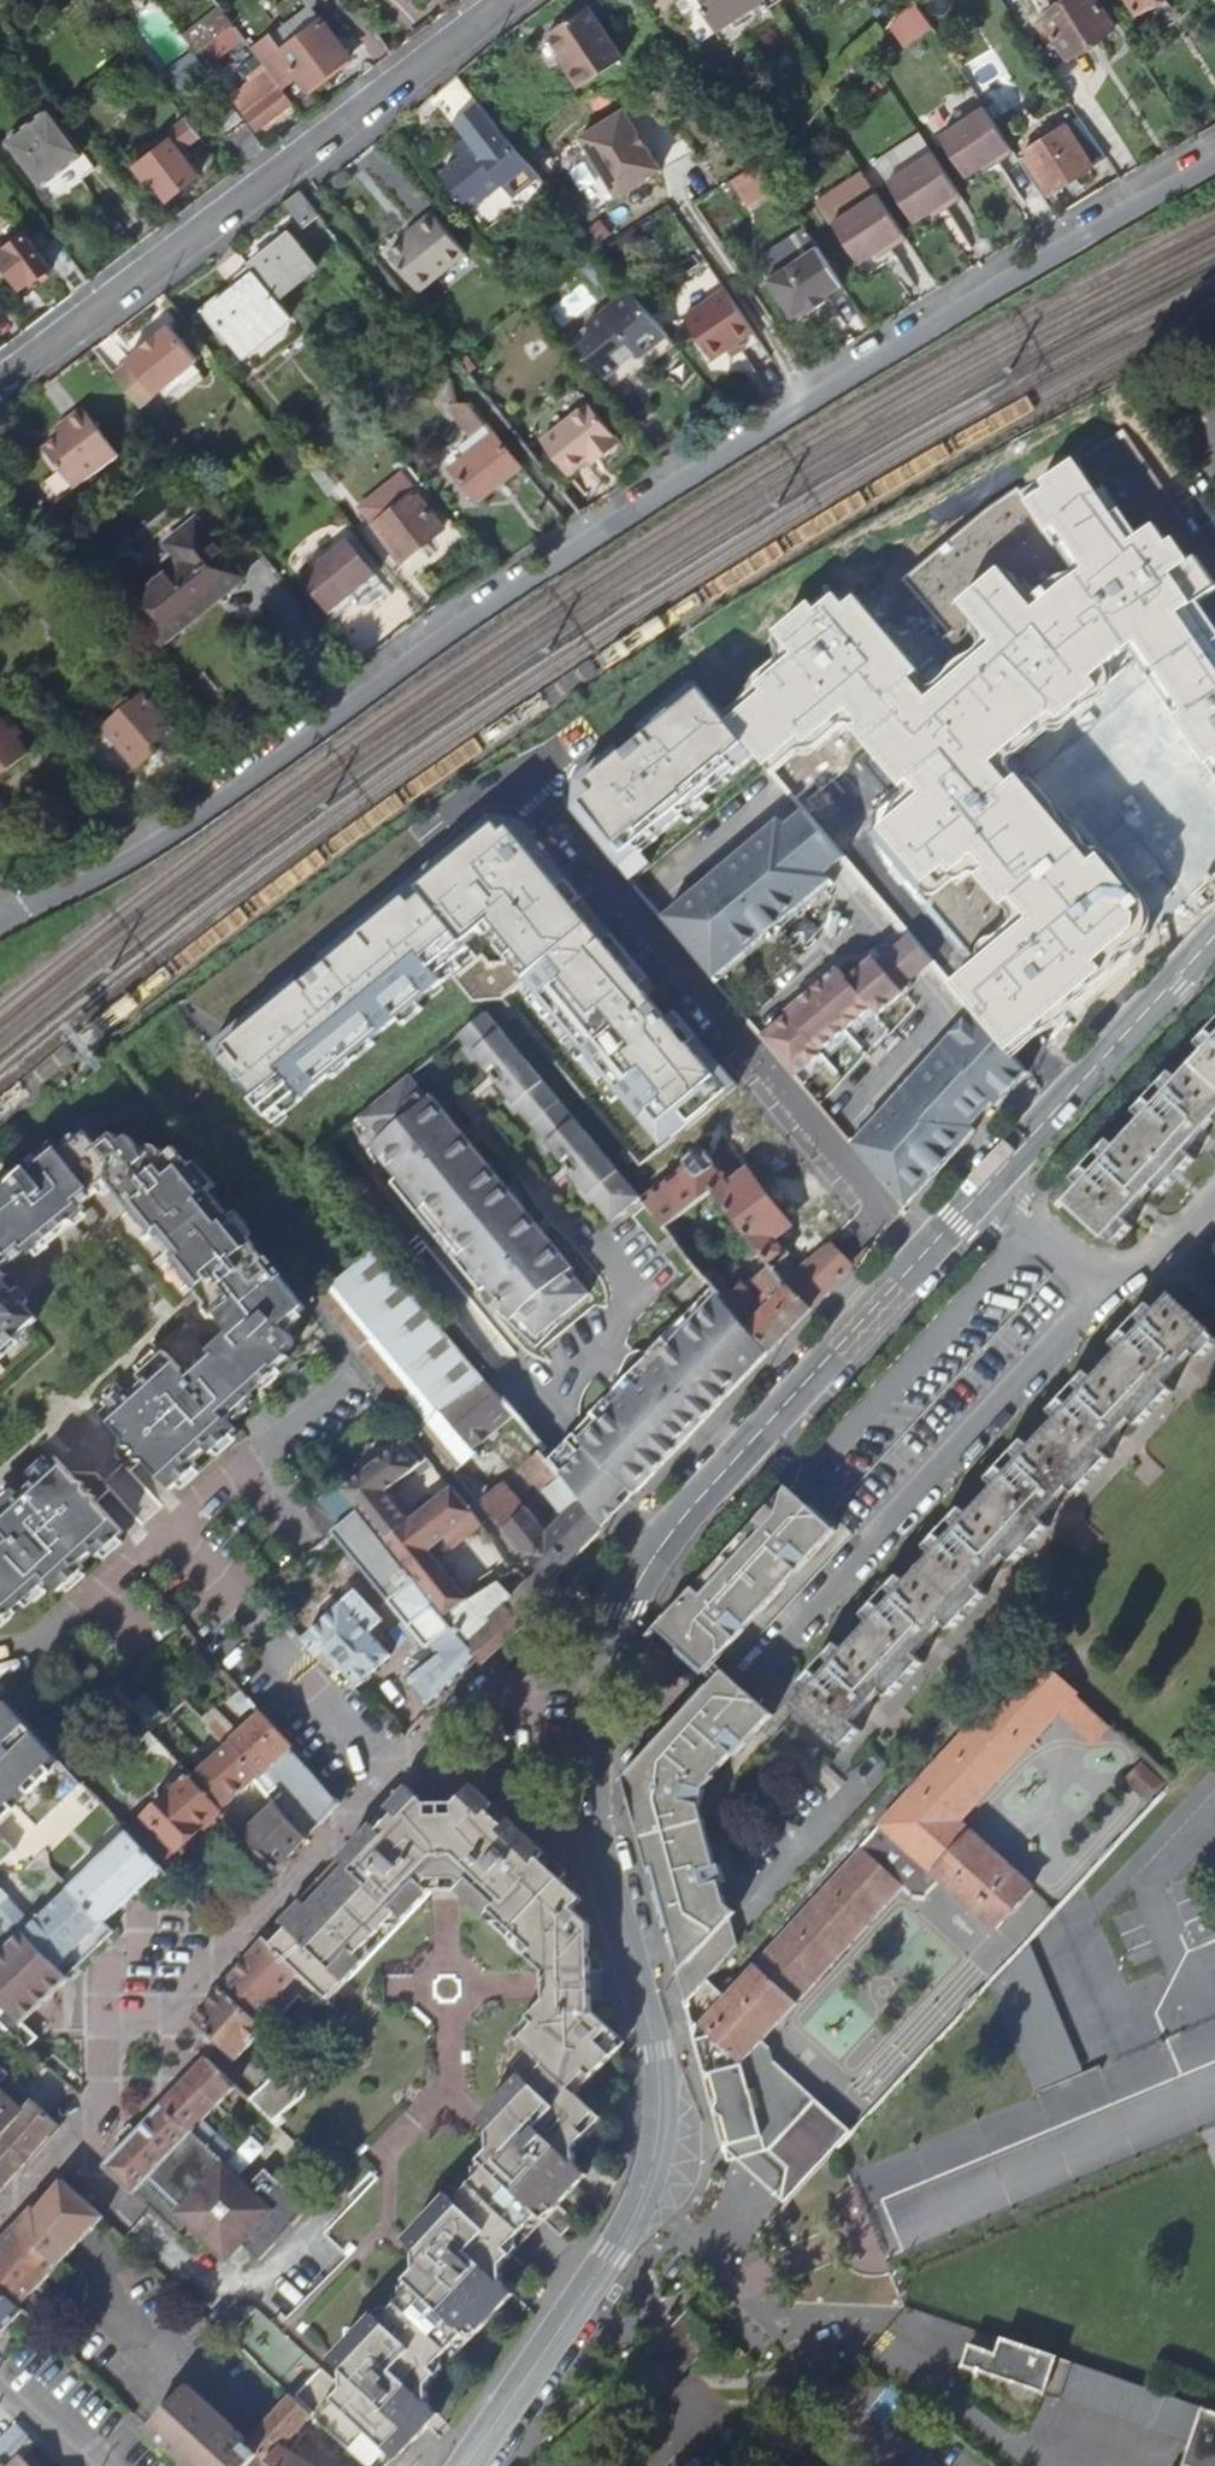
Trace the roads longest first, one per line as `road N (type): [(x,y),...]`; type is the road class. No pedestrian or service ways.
road 1 (tertiary): [(1214,154),(588,535),(178,826),(14,916)]
road 2 (tertiary): [(614,1646),(636,1583),(671,1532),(1214,939)]
road 3 (unclassified): [(465,2465),(631,2230),(658,2157),(655,2054),(593,1813),(595,1743),(614,1646)]
road 4 (unclassified): [(512,0),(0,383)]
road 5 (residential): [(392,1780),(189,2002),(116,2024),(103,2048),(102,2098),(93,2118),(0,2225)]
road 6 (unclassified): [(392,1780),(167,1534)]
road 7 (residential): [(614,1646),(554,1650),(392,1780)]
road 8 (unclassified): [(372,1382),(167,1534)]
road 9 (unclassified): [(167,1534),(37,1648),(0,1664)]

